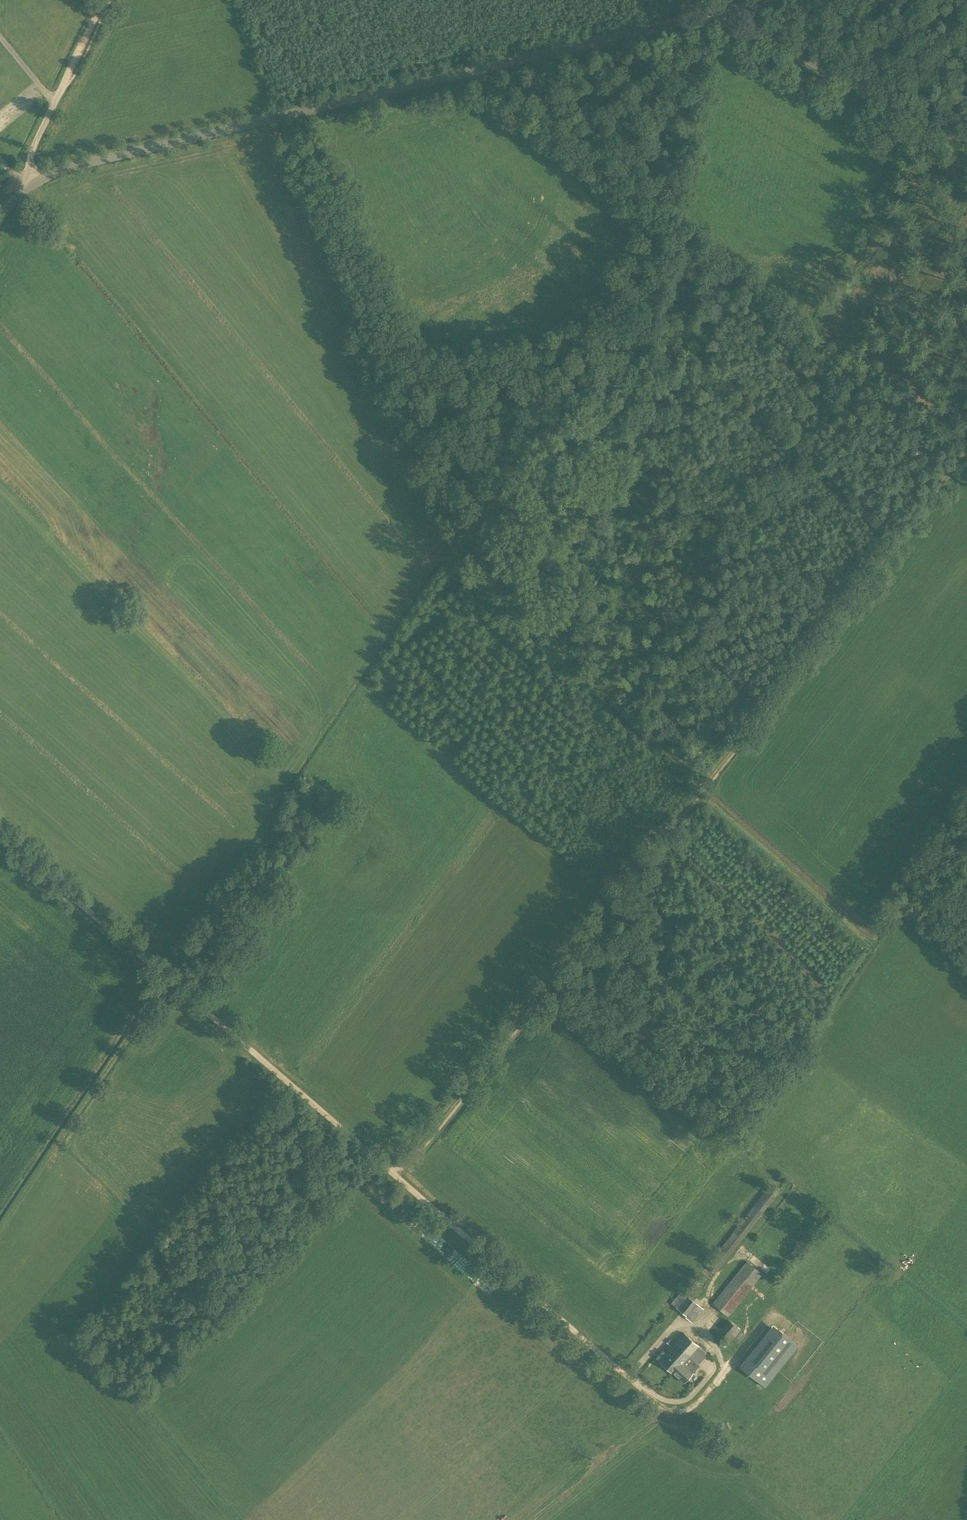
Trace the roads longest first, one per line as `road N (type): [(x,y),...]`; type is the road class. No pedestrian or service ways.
road 1 (tertiary): [(966,142),(769,39),(704,15),(74,166),(29,183)]
road 2 (track): [(966,447),(395,1174)]
road 3 (track): [(662,1410),(0,834)]
road 4 (track): [(0,1225),(167,977)]
road 5 (track): [(699,791),(875,947)]
road 6 (track): [(751,1055),(598,919)]
road 7 (track): [(662,1410),(534,1519)]

